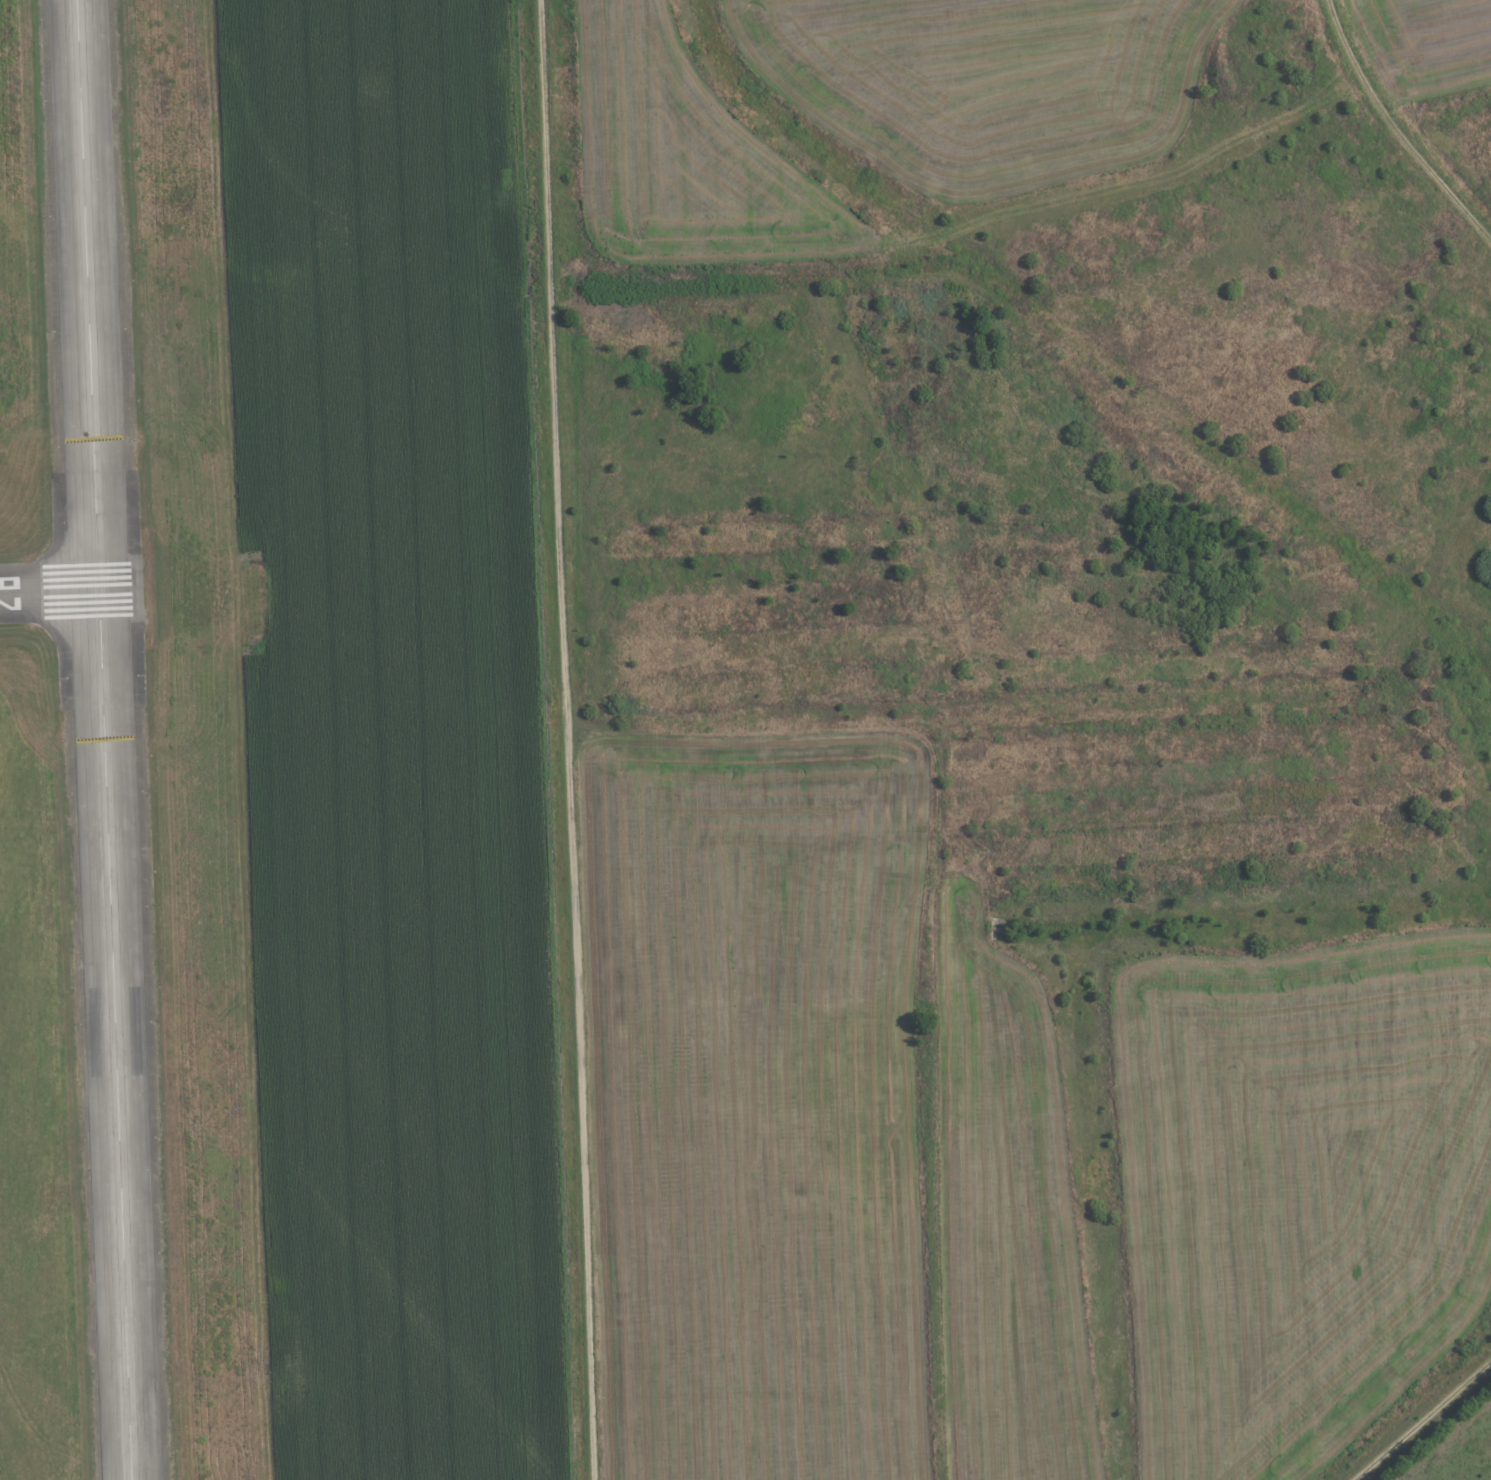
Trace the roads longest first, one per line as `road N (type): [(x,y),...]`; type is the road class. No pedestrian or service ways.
road 1 (residential): [(594,1479),(565,716)]
road 2 (residential): [(565,716),(539,0)]

